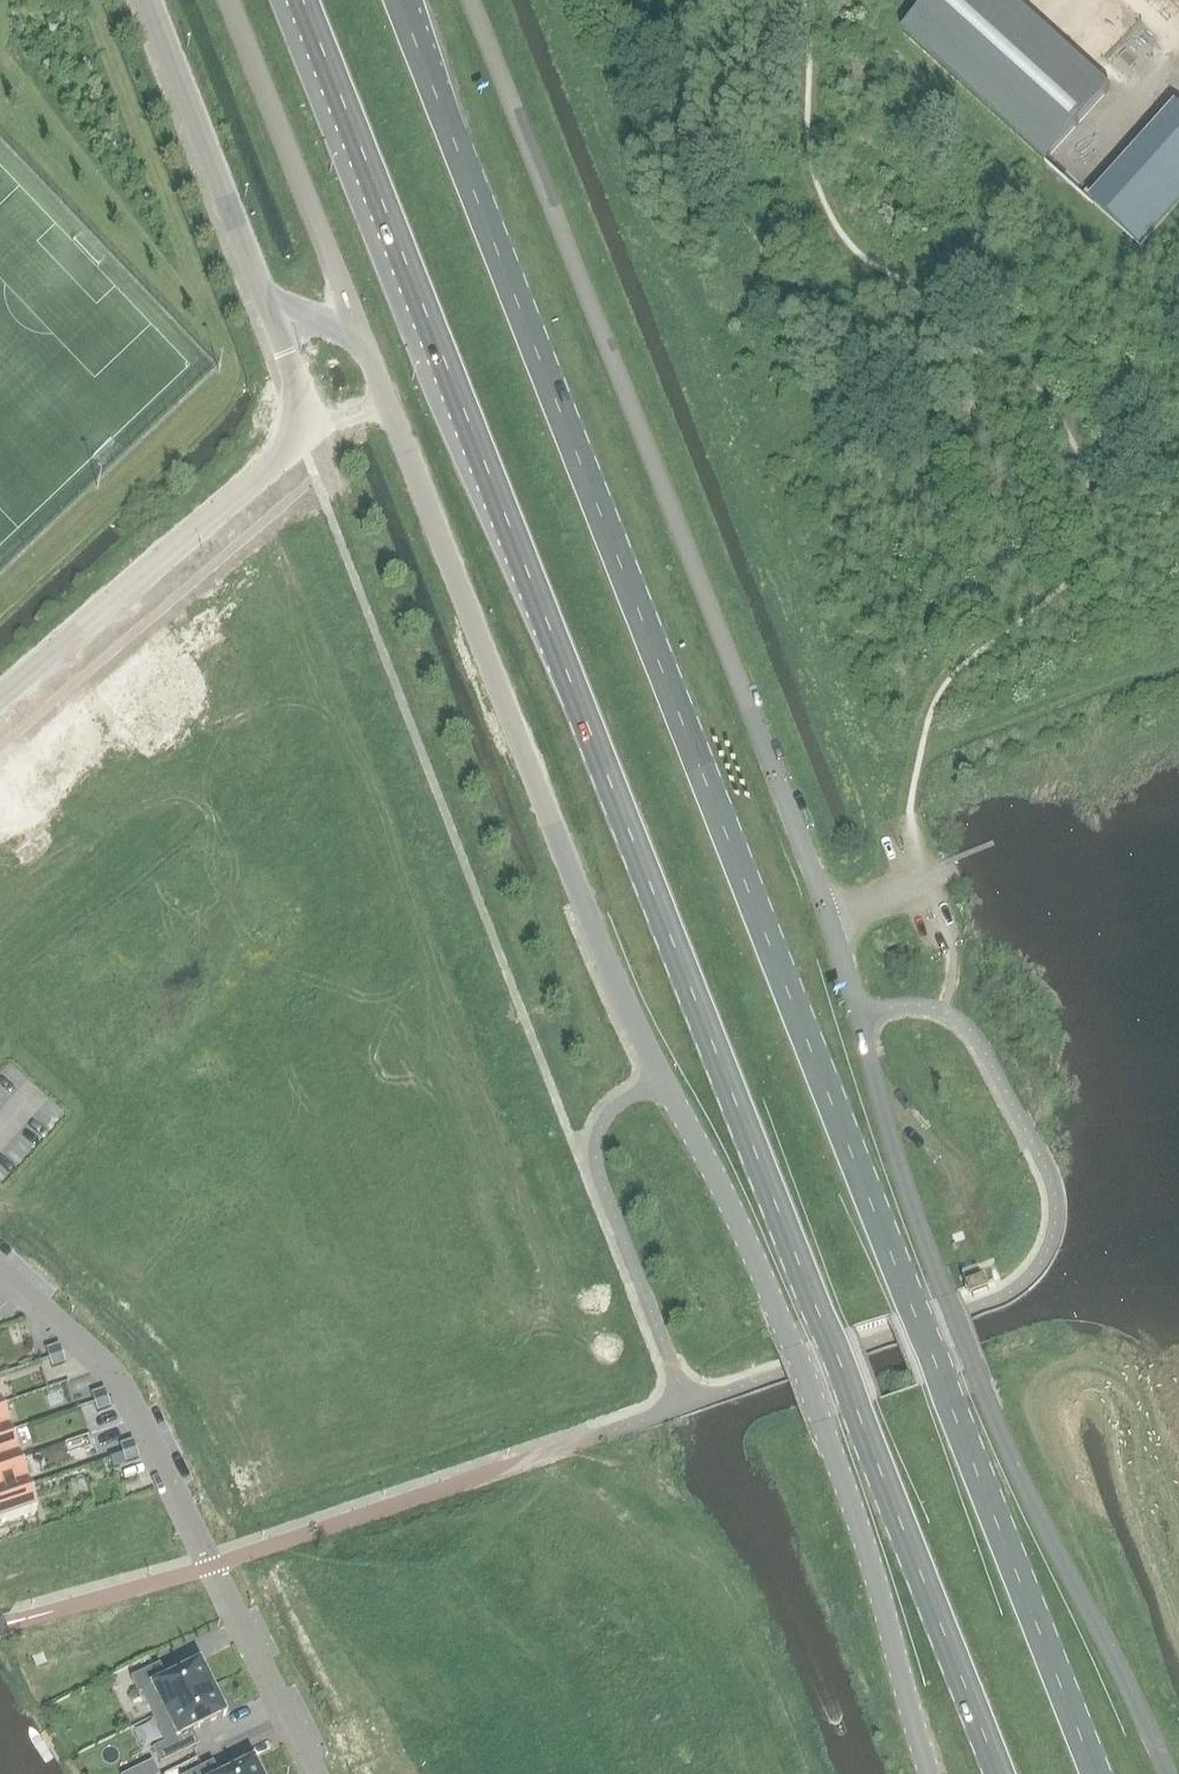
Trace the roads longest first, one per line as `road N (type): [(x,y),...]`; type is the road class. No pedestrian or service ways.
road 1 (unclassified): [(1166,1773),(974,1368),(901,1179),(813,873),(470,0)]
road 2 (primary): [(299,0),(999,1773)]
road 3 (primary): [(1095,1773),(400,0)]
road 4 (unclassified): [(929,1773),(874,1573),(767,1286),(626,1003),(359,330)]
road 5 (residential): [(299,437),(0,697)]
road 6 (residential): [(215,1564),(124,1383),(0,1266)]
road 7 (unclassified): [(150,0),(267,304)]
road 8 (residential): [(215,1564),(318,1773)]
road 9 (unclassified): [(267,304),(313,426),(299,437)]

